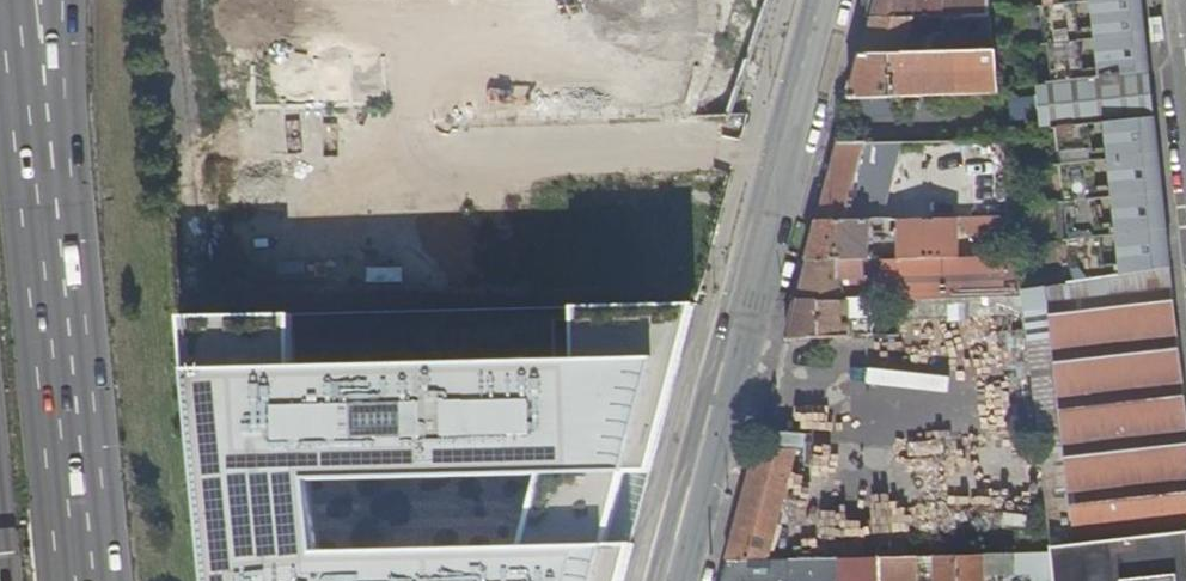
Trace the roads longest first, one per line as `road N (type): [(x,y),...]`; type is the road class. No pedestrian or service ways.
road 1 (residential): [(821,0),(666,580)]
road 2 (trunk): [(83,580),(41,151)]
road 3 (trunk): [(41,151),(22,0)]
road 4 (motorway): [(41,151),(55,0)]

